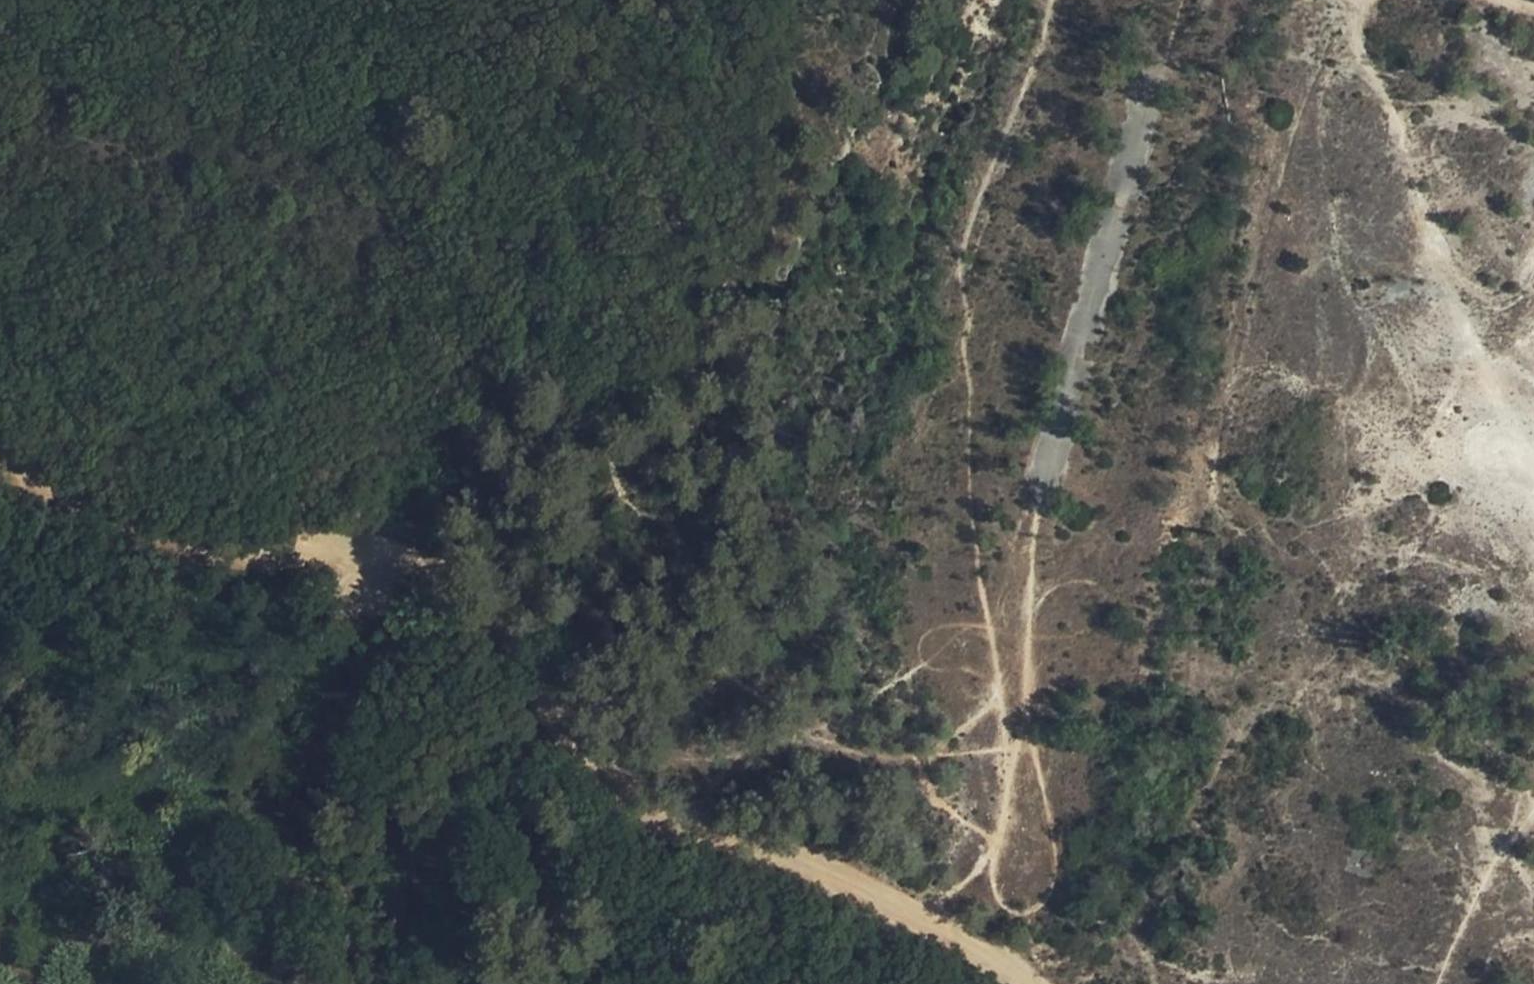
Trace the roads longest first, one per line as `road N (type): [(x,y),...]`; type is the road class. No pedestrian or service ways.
road 1 (track): [(0,455),(44,489),(180,545),(366,548),(450,586),(519,648),(569,735),(616,781),(713,832),(916,913),(1027,983)]
road 2 (track): [(1167,78),(1151,98),(1038,489)]
road 3 (track): [(180,545),(163,594),(60,632),(0,623)]

